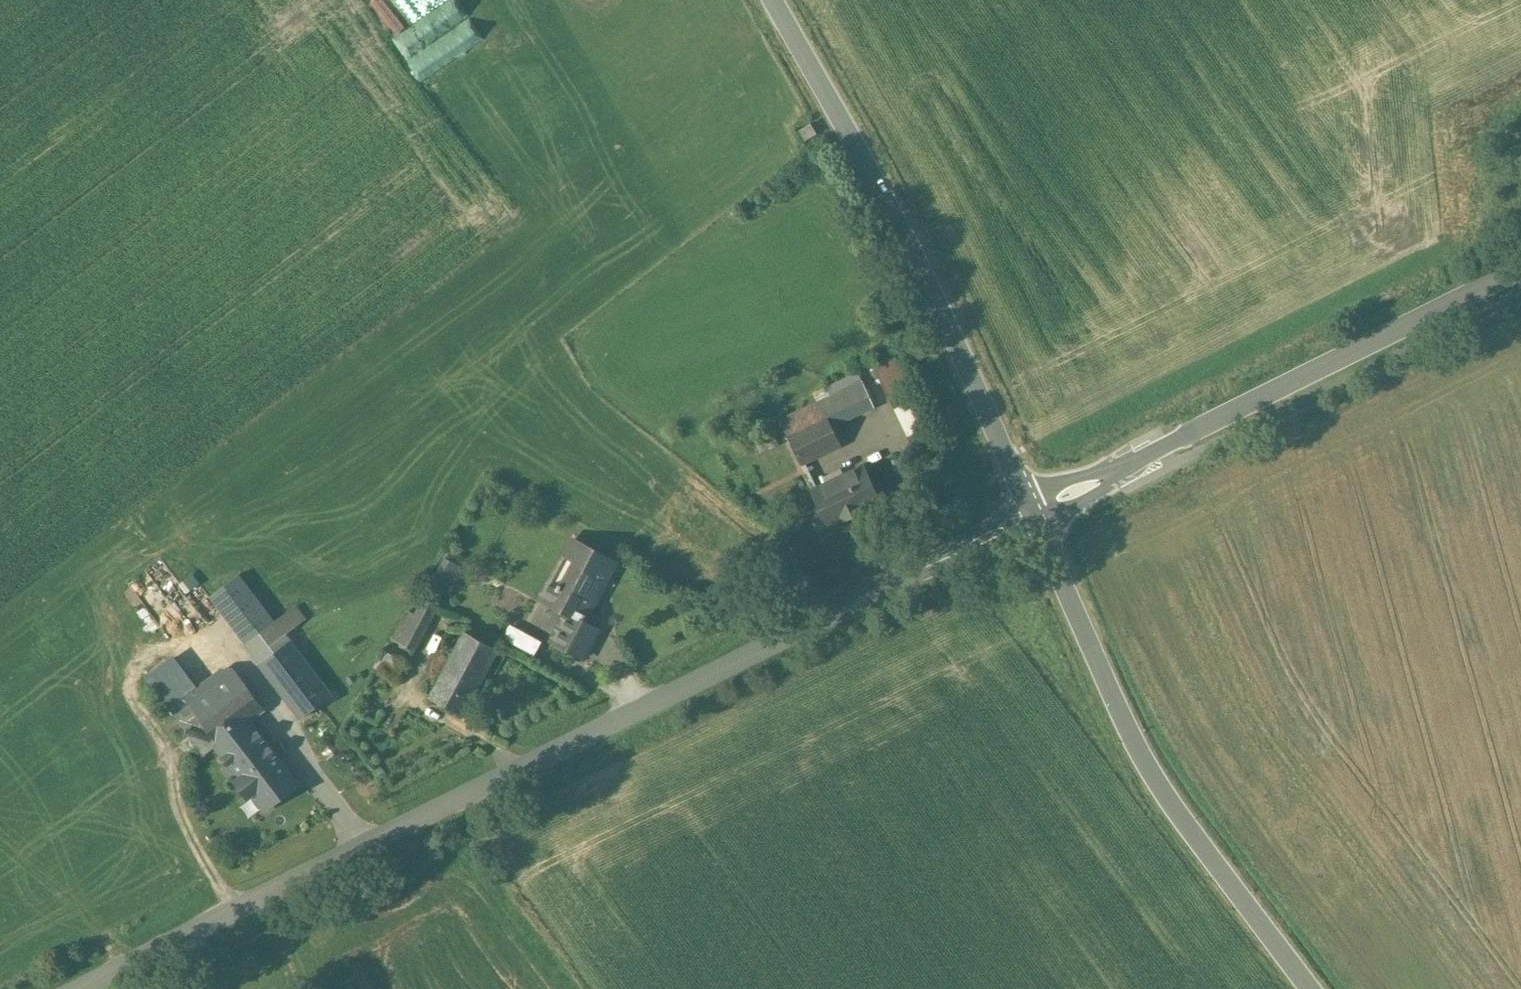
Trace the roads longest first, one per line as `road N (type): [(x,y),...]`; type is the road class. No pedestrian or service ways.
road 1 (unclassified): [(87,988),(1035,517)]
road 2 (tertiary): [(1035,517),(916,252),(776,0)]
road 3 (tertiary): [(1310,988),(1145,760),(1035,517)]
road 4 (unclassified): [(1035,517),(1520,270)]

